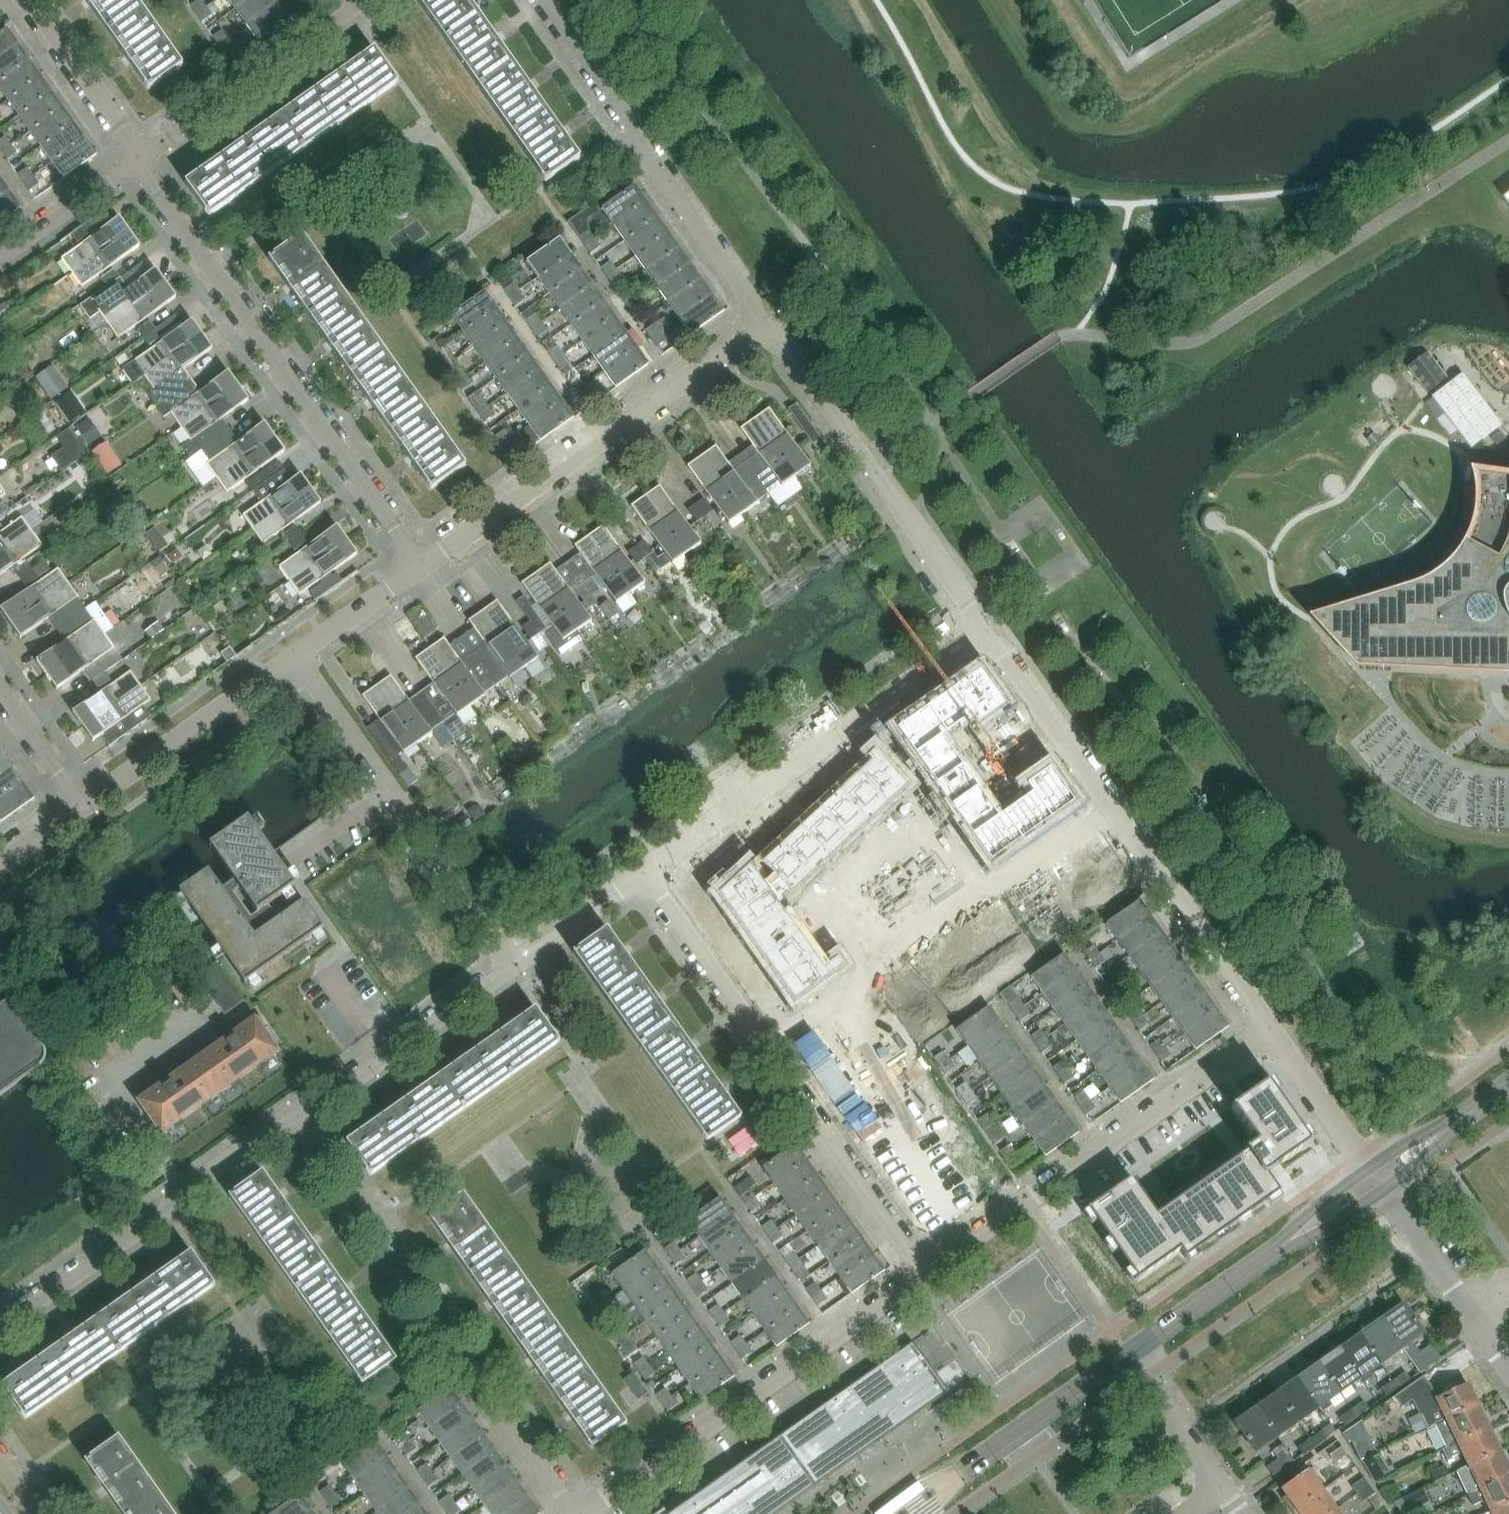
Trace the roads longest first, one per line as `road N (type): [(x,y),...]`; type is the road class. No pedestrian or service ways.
road 1 (residential): [(421,566),(139,160)]
road 2 (residential): [(1269,1029),(1154,861),(979,635)]
road 3 (residential): [(576,1513),(299,1111)]
road 4 (residential): [(920,1274),(645,871)]
road 5 (residential): [(920,1274),(1269,1029)]
road 6 (residential): [(583,1513),(920,1274)]
road 7 (residential): [(421,566),(758,328)]
road 8 (residential): [(645,871),(979,635)]
road 9 (residential): [(758,328),(747,294),(547,0)]
road 10 (residential): [(979,635),(967,600),(788,349),(758,328)]
road 11 (residential): [(514,963),(295,656)]
road 12 (residential): [(0,1330),(299,1111)]
road 13 (residential): [(139,160),(364,0)]
road 14 (residential): [(299,1111),(323,1102),(514,963)]
road 15 (residential): [(82,806),(295,656)]
road 16 (residential): [(1508,1368),(1383,1189)]
road 17 (residential): [(139,160),(30,0)]
road 18 (secondary): [(977,1460),(1127,1355)]
road 19 (residential): [(1368,1168),(1269,1029)]
road 20 (residential): [(0,259),(139,160)]
road 21 (secondary): [(1127,1355),(1262,1259)]
road 22 (residential): [(1222,1489),(1127,1355)]
road 23 (residential): [(514,963),(645,871)]
road 24 (residential): [(295,656),(421,566)]
road 25 (residential): [(82,806),(0,691)]
road 26 (secondary): [(1368,1168),(1313,1207),(1262,1259)]
road 27 (secondary): [(1262,1259),(1383,1189)]

